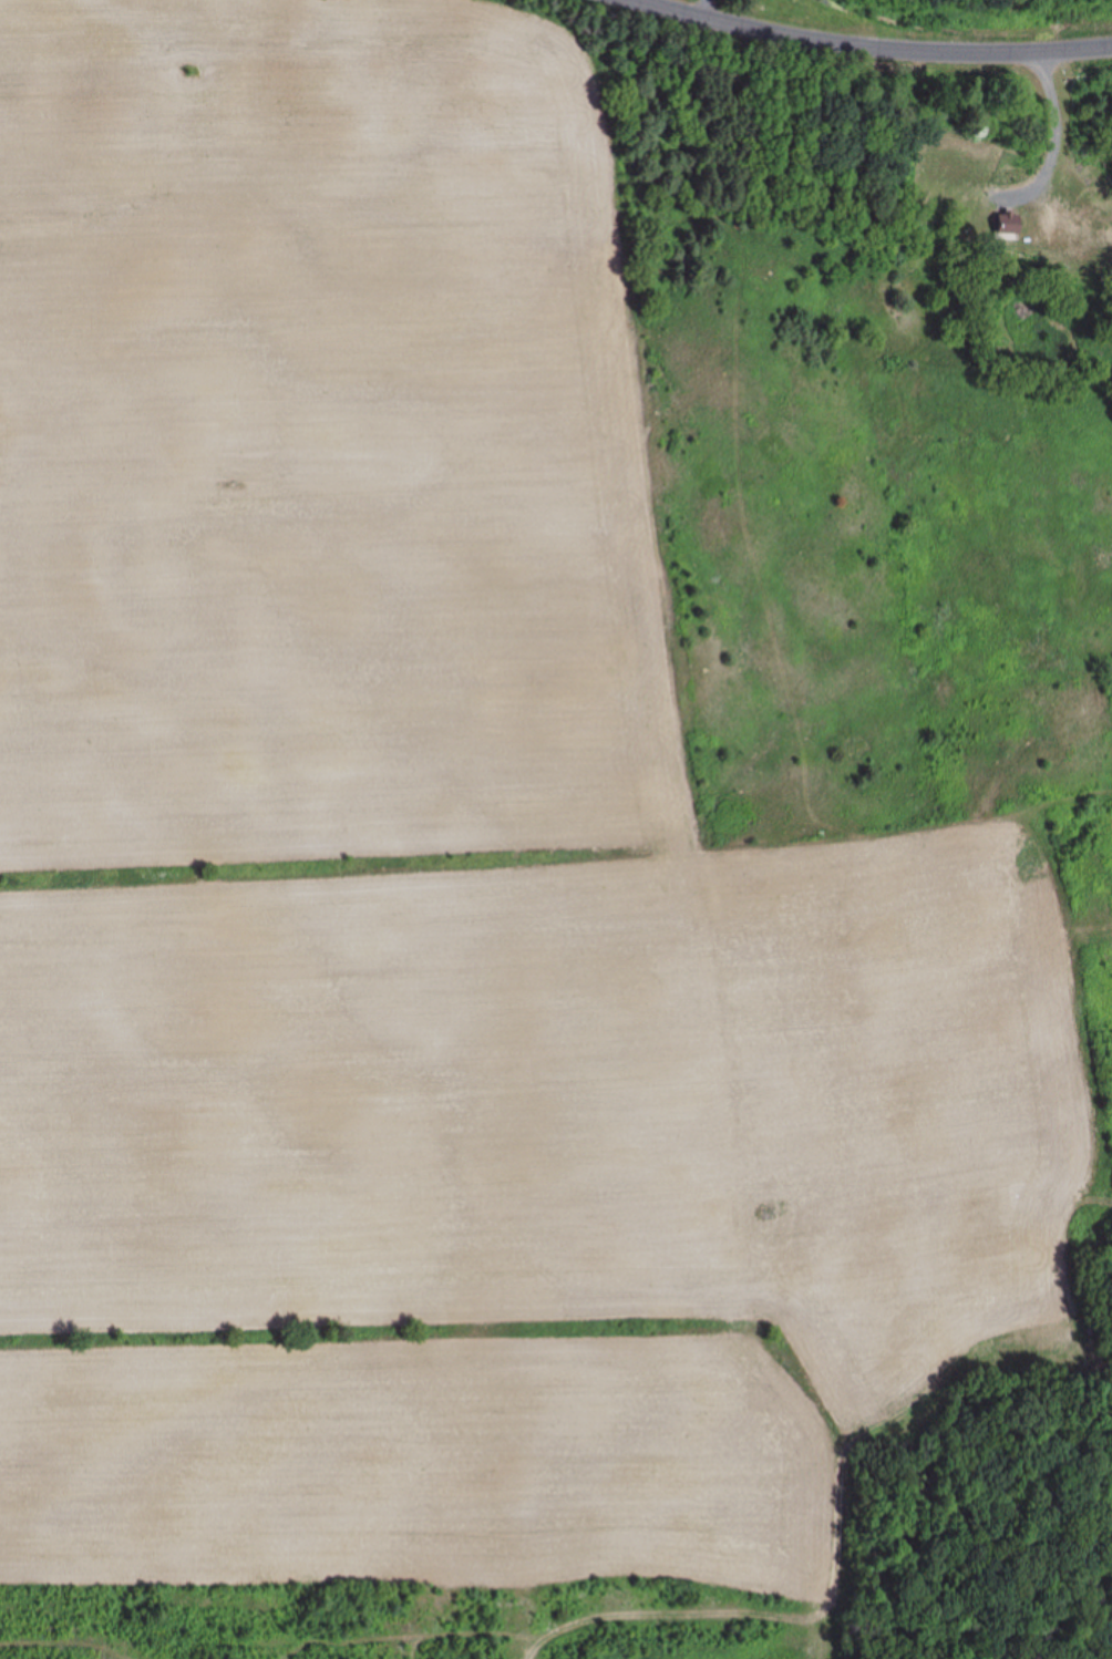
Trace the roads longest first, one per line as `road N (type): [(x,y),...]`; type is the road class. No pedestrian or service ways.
road 1 (residential): [(656,0),(824,37),(1111,37)]

